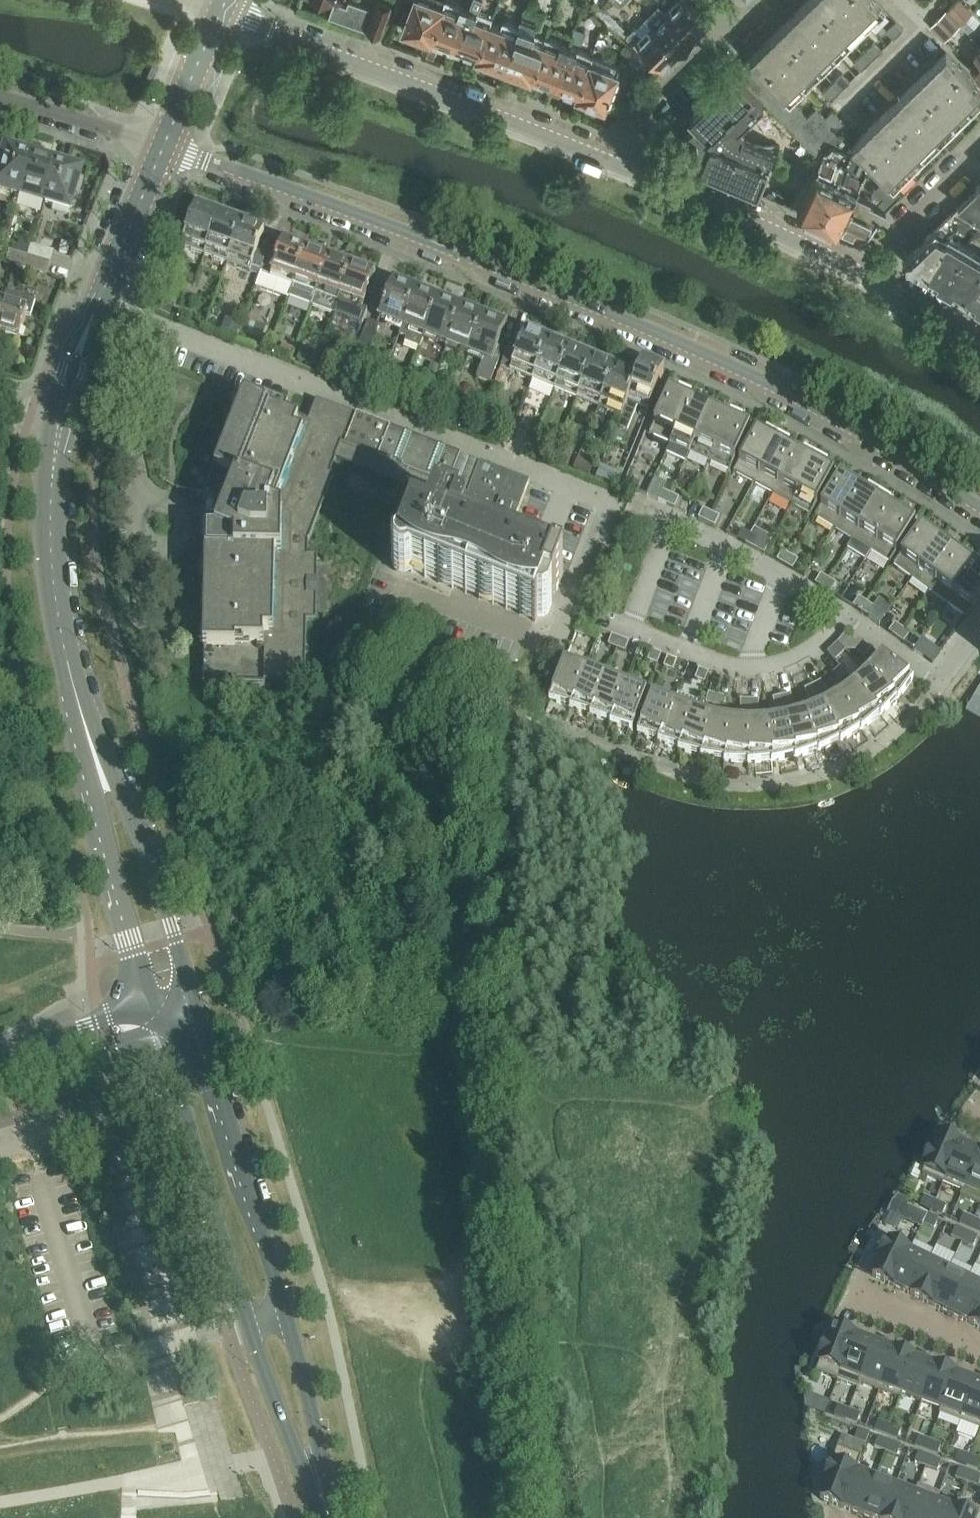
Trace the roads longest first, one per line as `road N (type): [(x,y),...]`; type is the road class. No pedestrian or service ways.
road 1 (tertiary): [(164,143),(731,365),(834,415),(979,507)]
road 2 (tertiary): [(157,1021),(246,1322),(327,1517)]
road 3 (tertiary): [(332,1517),(308,1390),(196,1011)]
road 4 (tertiary): [(606,162),(221,11)]
road 5 (tertiary): [(196,1011),(177,939),(76,692)]
road 6 (tertiary): [(76,692),(157,1021)]
road 7 (tertiary): [(61,420),(95,304),(164,143)]
road 8 (tertiary): [(76,692),(54,590),(52,482),(61,420)]
road 9 (tertiary): [(857,271),(606,162)]
road 10 (residential): [(606,162),(622,131),(705,49),(744,25)]
road 11 (residential): [(843,618),(936,687),(979,627)]
road 12 (residential): [(857,271),(979,149)]
road 13 (residential): [(0,96),(164,143)]
road 14 (tertiary): [(157,1021),(0,1065)]
road 15 (residential): [(848,105),(924,27),(897,0)]
road 16 (tertiary): [(164,143),(221,11)]
road 17 (tertiary): [(979,342),(857,271)]
road 18 (residential): [(852,1298),(979,1353)]

